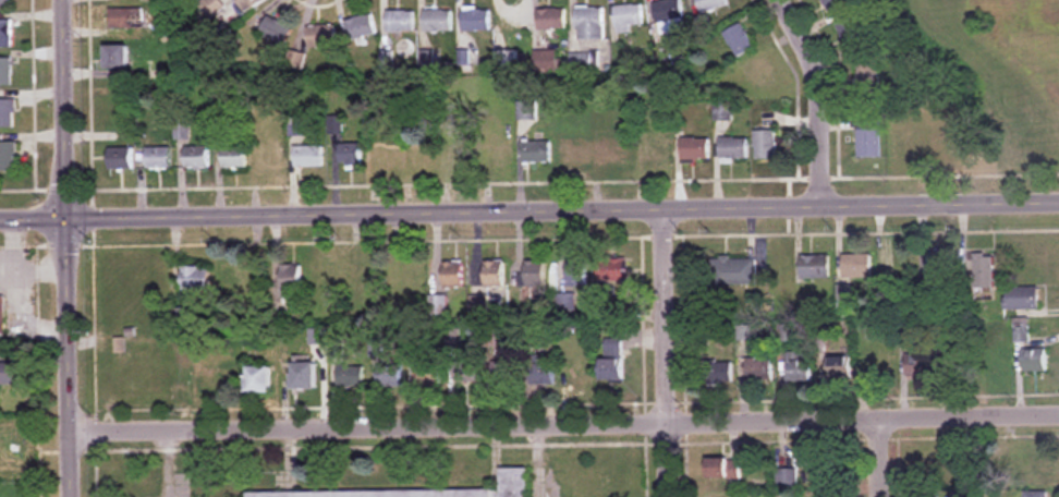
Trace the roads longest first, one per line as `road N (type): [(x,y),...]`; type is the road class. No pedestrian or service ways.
road 1 (tertiary): [(1058,206),(0,219)]
road 2 (residential): [(1058,415),(71,431)]
road 3 (tertiary): [(72,496),(63,218),(68,0)]
road 4 (residential): [(666,496),(661,211)]
road 5 (residential): [(819,207),(817,80),(783,0)]

